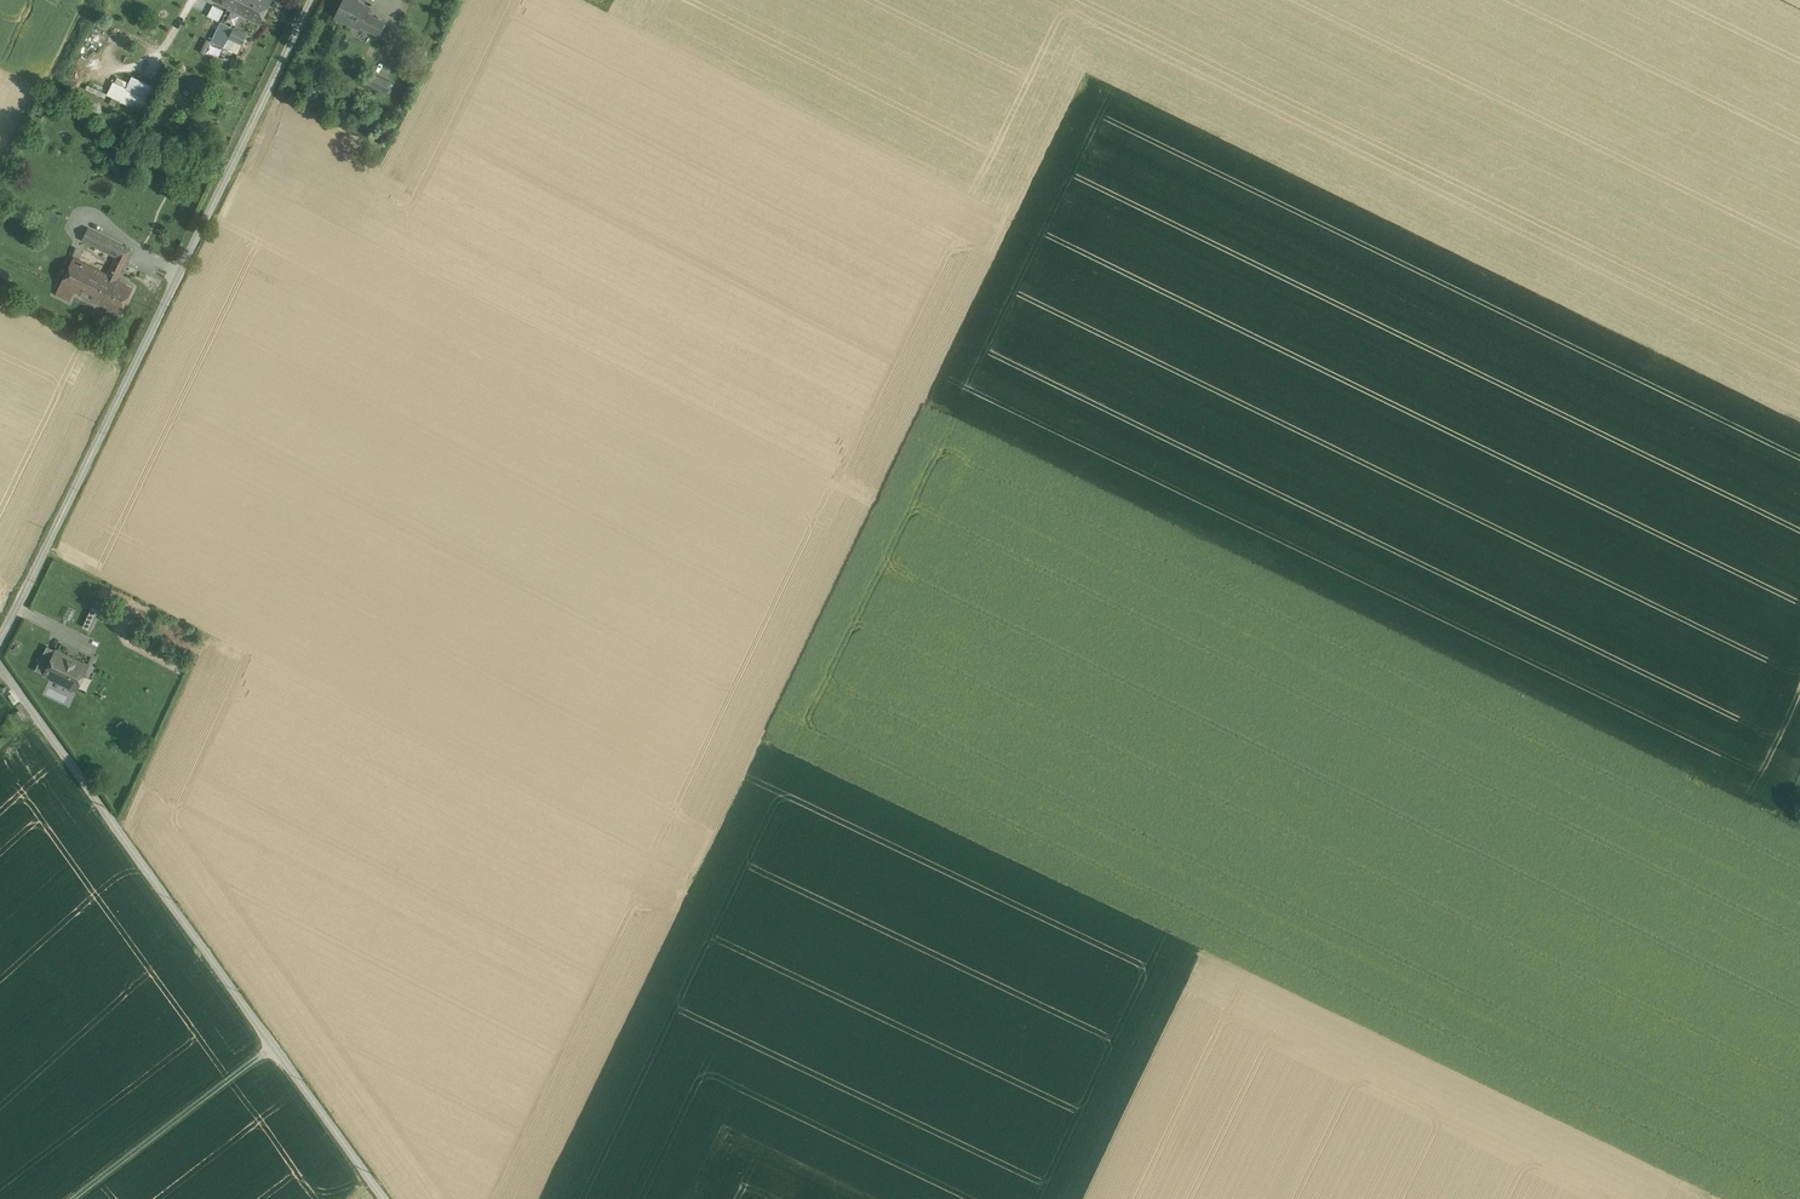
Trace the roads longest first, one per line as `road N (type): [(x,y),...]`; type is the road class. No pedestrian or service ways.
road 1 (unclassified): [(309,0),(0,638)]
road 2 (unclassified): [(0,668),(386,1198)]

